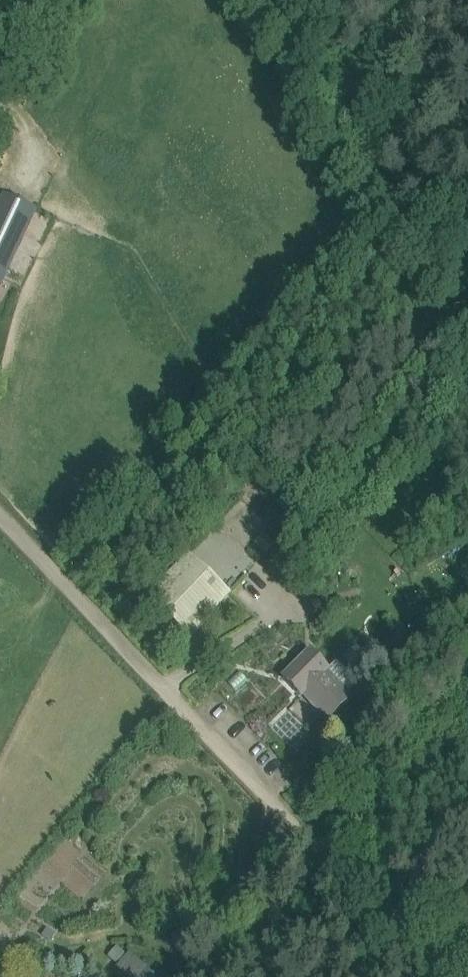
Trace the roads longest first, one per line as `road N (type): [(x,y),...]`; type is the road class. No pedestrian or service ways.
road 1 (track): [(318,842),(0,518)]
road 2 (track): [(449,976),(318,842)]

